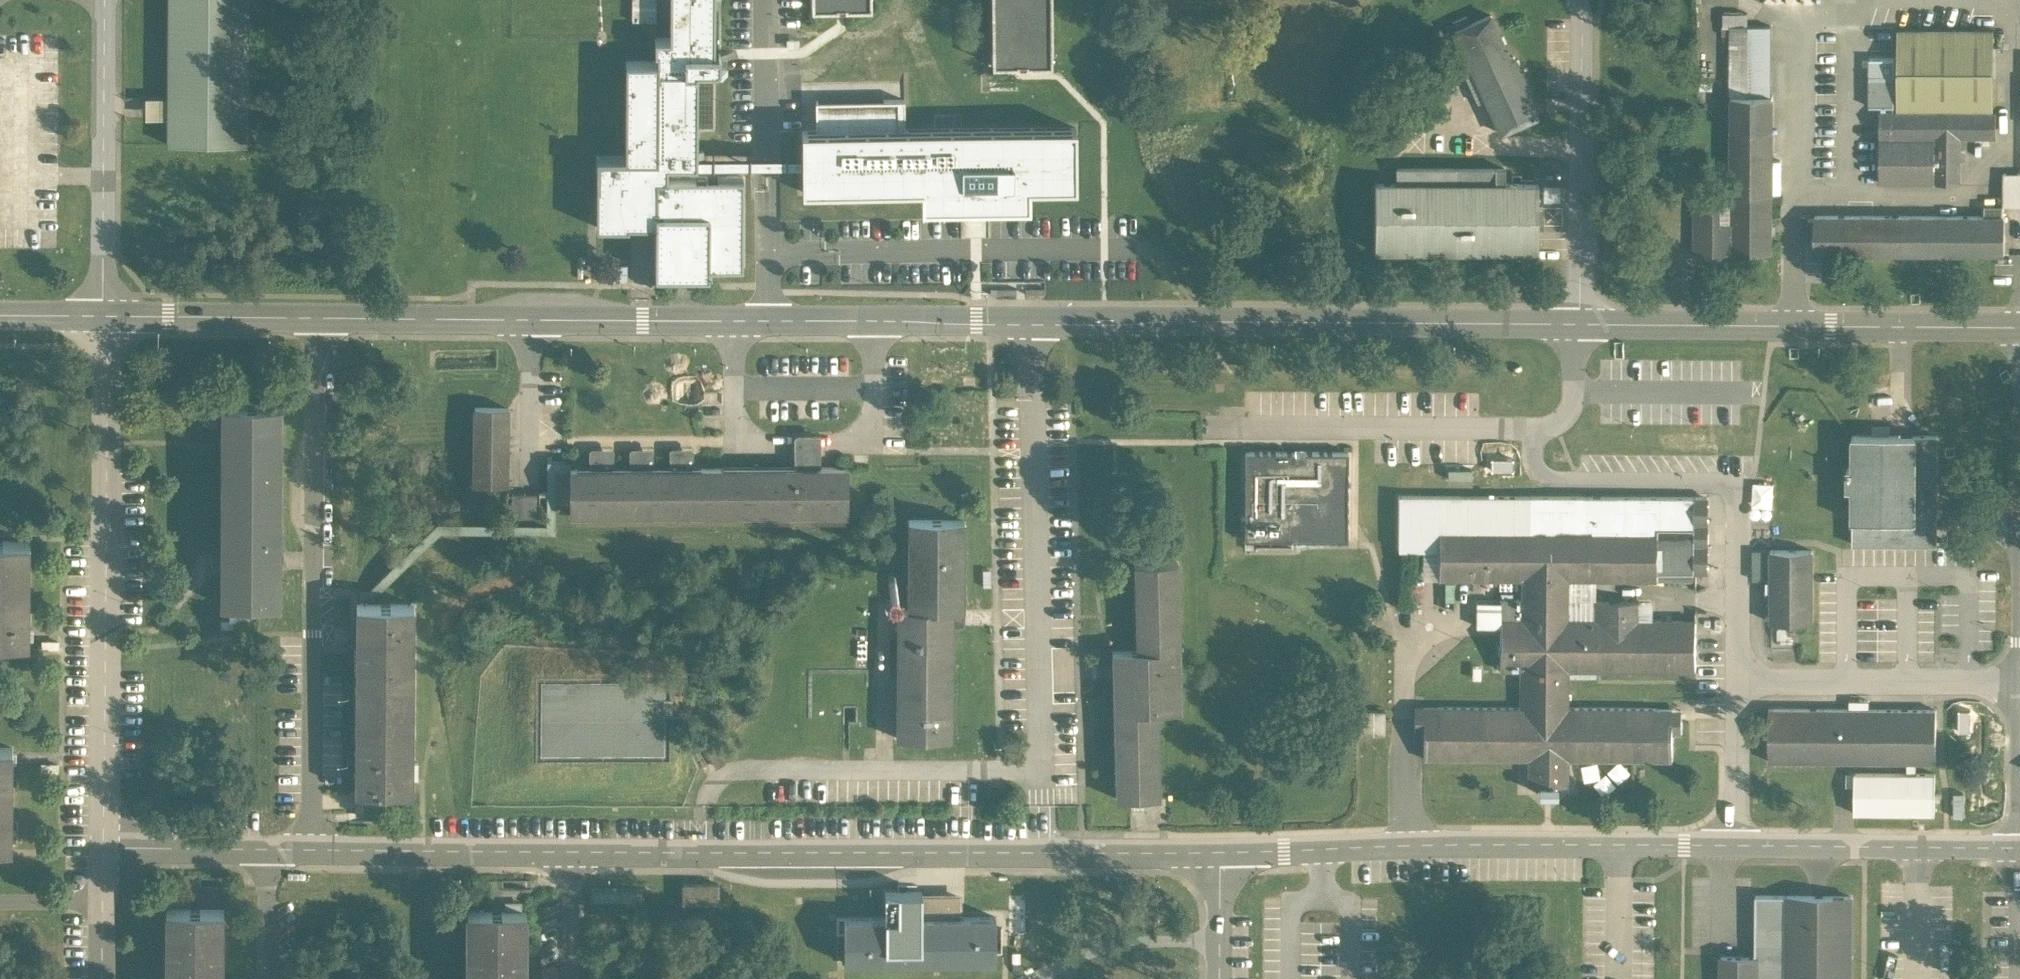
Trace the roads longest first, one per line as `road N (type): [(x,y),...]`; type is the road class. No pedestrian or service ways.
road 1 (unclassified): [(2019,327),(0,315)]

